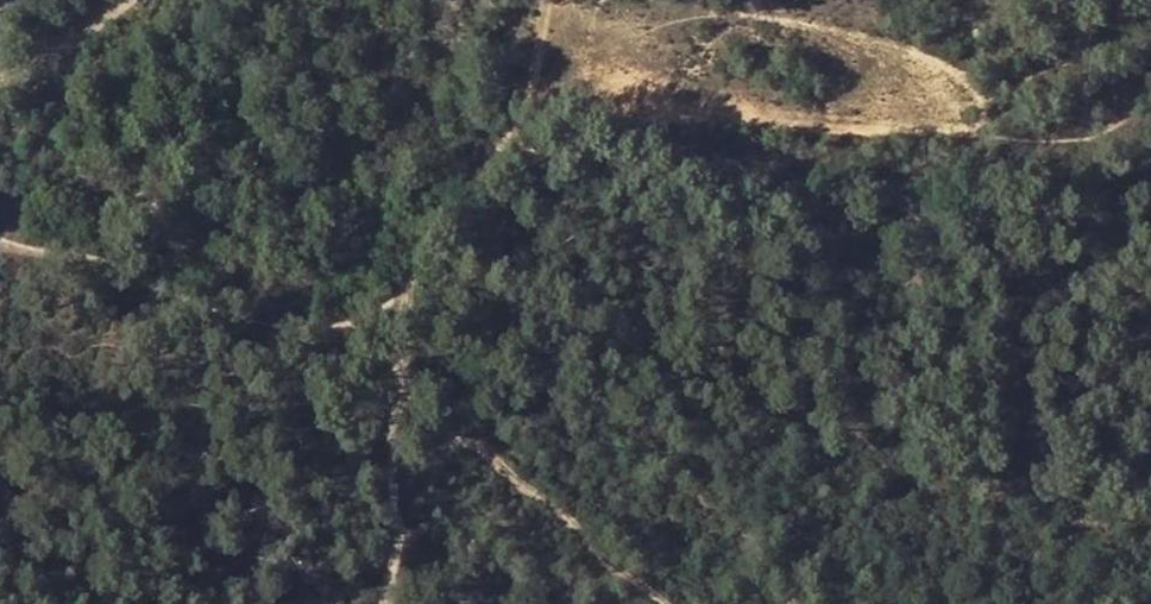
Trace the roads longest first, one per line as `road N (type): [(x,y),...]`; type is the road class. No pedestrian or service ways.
road 1 (track): [(125,0),(52,60),(0,82)]

